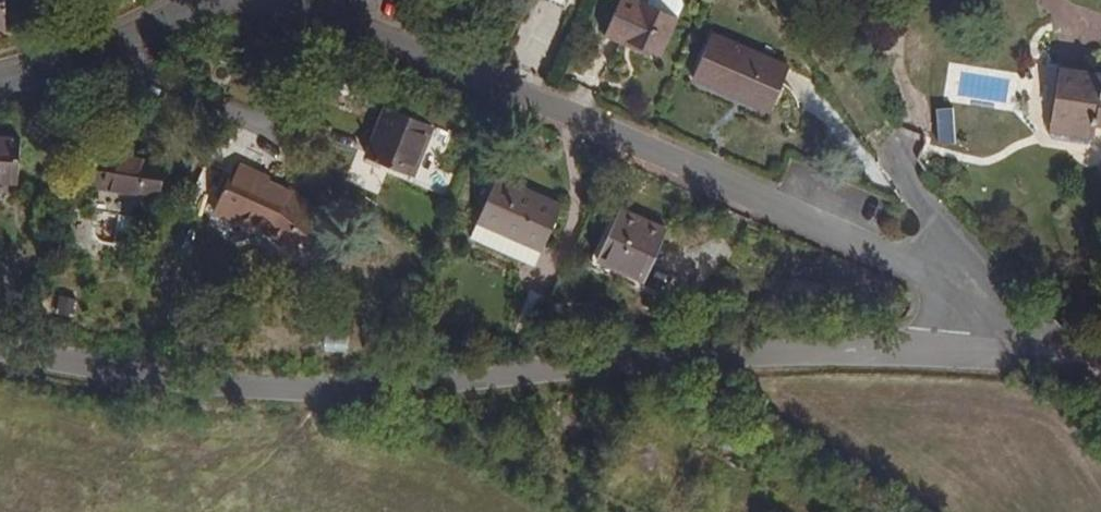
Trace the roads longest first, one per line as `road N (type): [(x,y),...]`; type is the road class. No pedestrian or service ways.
road 1 (residential): [(0,349),(138,379),(349,393),(646,362),(970,358),(962,285)]
road 2 (residential): [(294,0),(962,285)]
road 3 (track): [(397,388),(626,511)]
road 4 (residential): [(962,285),(933,216),(877,133)]
road 5 (track): [(970,358),(1100,370)]

